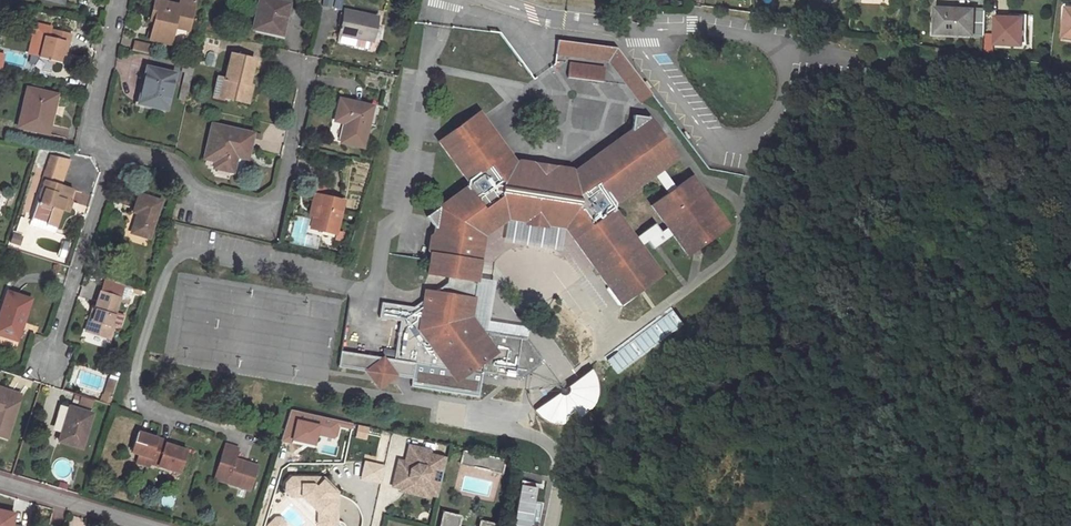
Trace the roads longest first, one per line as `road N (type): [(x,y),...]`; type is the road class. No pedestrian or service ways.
road 1 (residential): [(114,149),(172,165),(189,188),(265,207),(282,190),(309,65)]
road 2 (residential): [(776,43),(694,27),(631,31),(489,0)]
road 3 (residential): [(47,367),(114,149)]
road 4 (residential): [(122,0),(89,141),(114,149)]
road 5 (residential): [(150,525),(0,481)]

